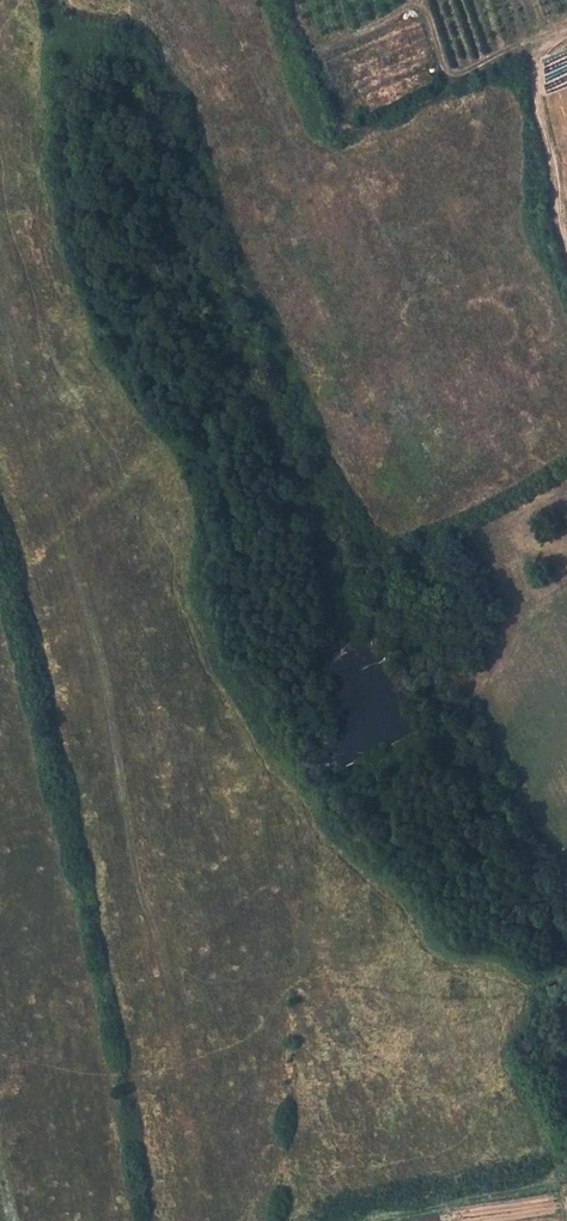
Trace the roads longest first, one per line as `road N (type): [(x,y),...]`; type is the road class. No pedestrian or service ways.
road 1 (track): [(566,41),(527,60),(566,250)]

